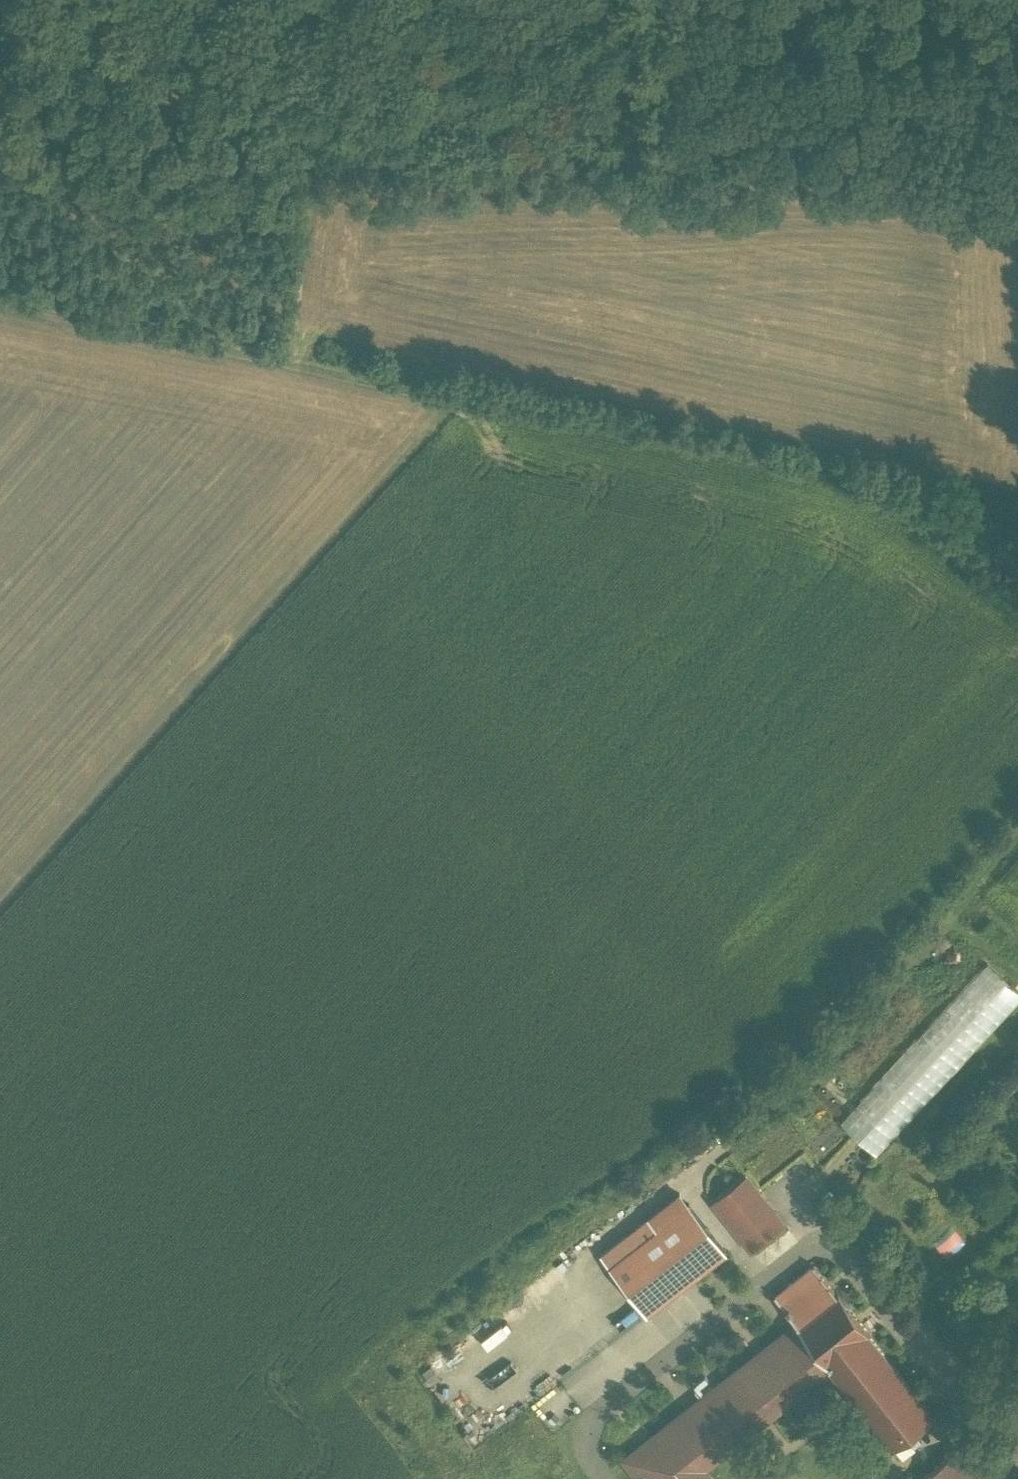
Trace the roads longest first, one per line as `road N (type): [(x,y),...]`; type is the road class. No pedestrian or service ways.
road 1 (unclassified): [(1017,1390),(983,1392),(920,1352),(843,1253),(817,1249),(596,1418),(589,1445),(603,1478)]
road 2 (track): [(638,190),(623,0)]

